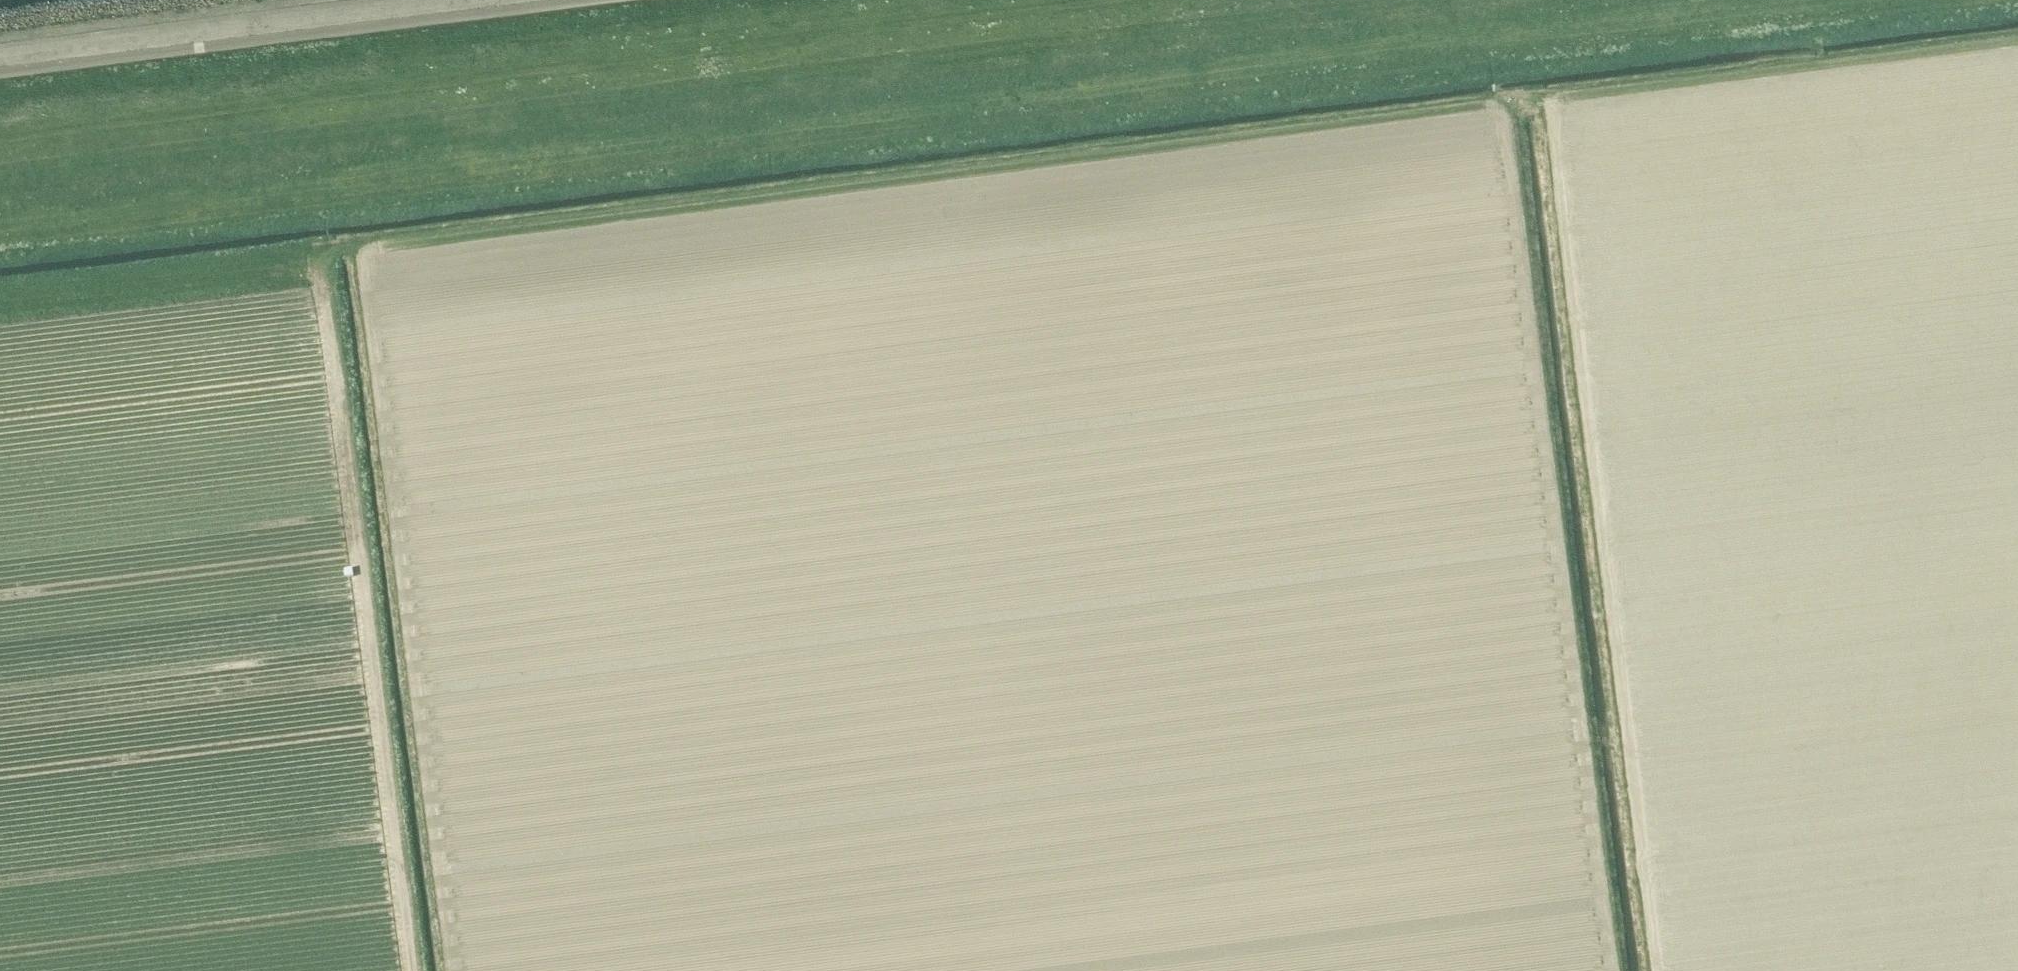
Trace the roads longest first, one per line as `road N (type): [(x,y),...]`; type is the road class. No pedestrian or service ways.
road 1 (unclassified): [(0,74),(594,0)]

